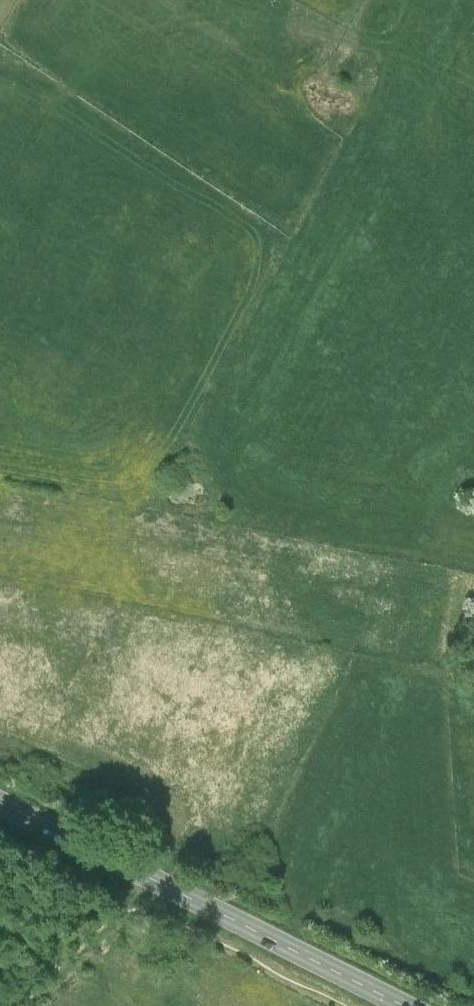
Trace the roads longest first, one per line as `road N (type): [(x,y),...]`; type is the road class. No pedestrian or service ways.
road 1 (tertiary): [(0,801),(405,1005)]

